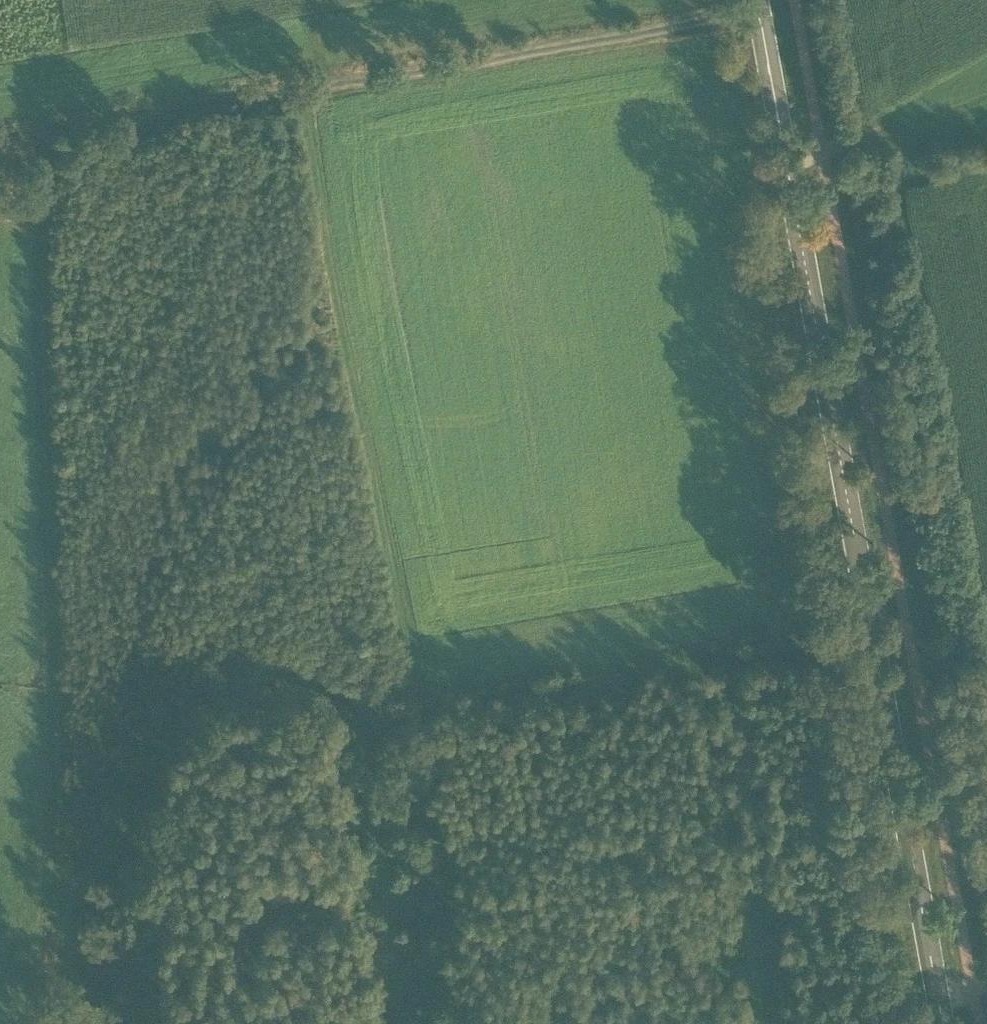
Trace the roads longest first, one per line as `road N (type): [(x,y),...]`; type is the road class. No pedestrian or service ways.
road 1 (primary): [(942,1023),(756,0)]
road 2 (track): [(0,132),(757,9)]

